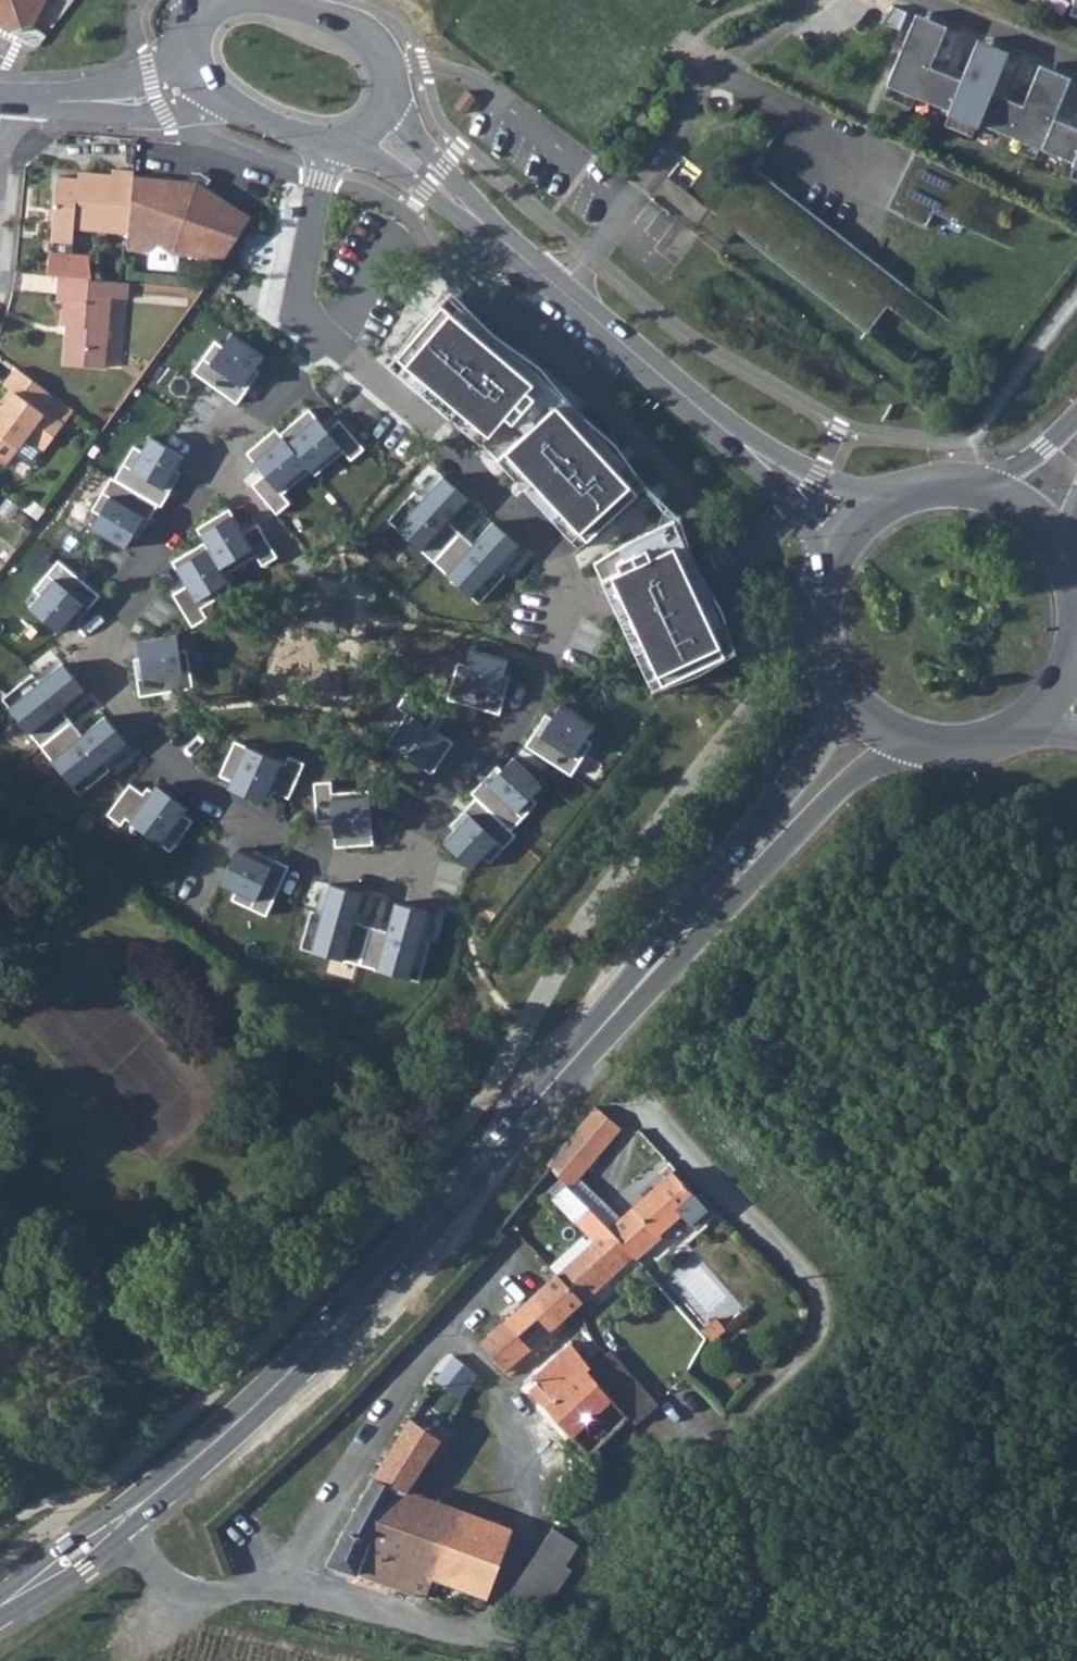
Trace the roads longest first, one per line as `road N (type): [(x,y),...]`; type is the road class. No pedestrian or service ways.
road 1 (residential): [(237,812),(338,861),(371,869),(395,863),(457,773),(507,727),(543,670),(563,613),(564,577),(536,530),(478,467),(319,338)]
road 2 (secondary): [(0,1608),(115,1527),(221,1436),(334,1329),(554,1086)]
road 3 (secondary): [(554,1086),(843,787),(914,742)]
road 4 (secondary): [(839,687),(804,767),(554,1086)]
road 5 (residential): [(211,464),(168,521),(105,639),(121,704),(174,763),(237,812)]
road 6 (tertiary): [(717,423),(469,210)]
road 7 (residential): [(0,99),(130,101),(200,81)]
road 8 (residential): [(329,145),(303,285),(303,309),(319,338)]
road 9 (tertiary): [(895,496),(830,477),(717,423)]
road 10 (tertiary): [(717,423),(800,514),(826,570)]
road 11 (tertiary): [(390,96),(384,58),(367,37),(327,16),(265,0)]
road 12 (residential): [(319,338),(211,464)]
road 13 (tertiary): [(200,81),(263,124),(329,145)]
road 14 (tertiary): [(469,210),(390,96)]
road 15 (tertiary): [(351,142),(469,210)]
road 16 (secondary): [(914,742),(973,745),(1034,719)]
road 17 (secondary): [(1076,415),(1045,448),(980,489)]
road 18 (secondary): [(826,570),(819,634),(839,687)]

